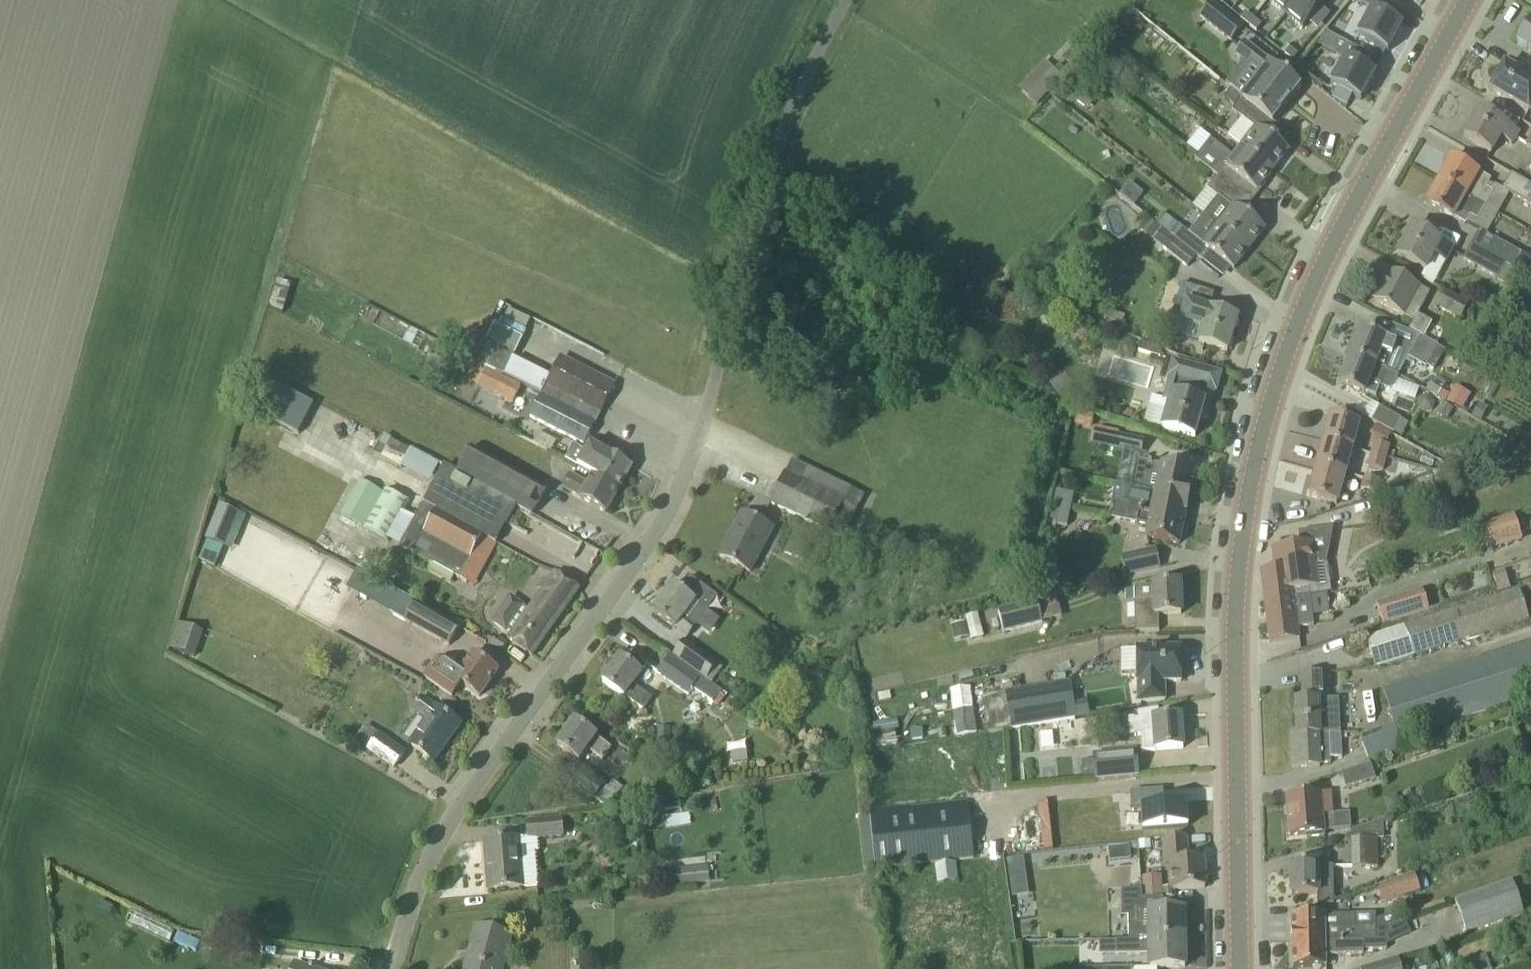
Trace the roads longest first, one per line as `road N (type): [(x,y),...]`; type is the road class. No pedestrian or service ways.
road 1 (tertiary): [(1239,968),(1233,616),(1258,443),(1316,277),(1467,0)]
road 2 (residential): [(390,968),(441,836),(665,520),(720,355)]
road 3 (unclassified): [(720,355),(760,188),(789,107),(843,0)]

